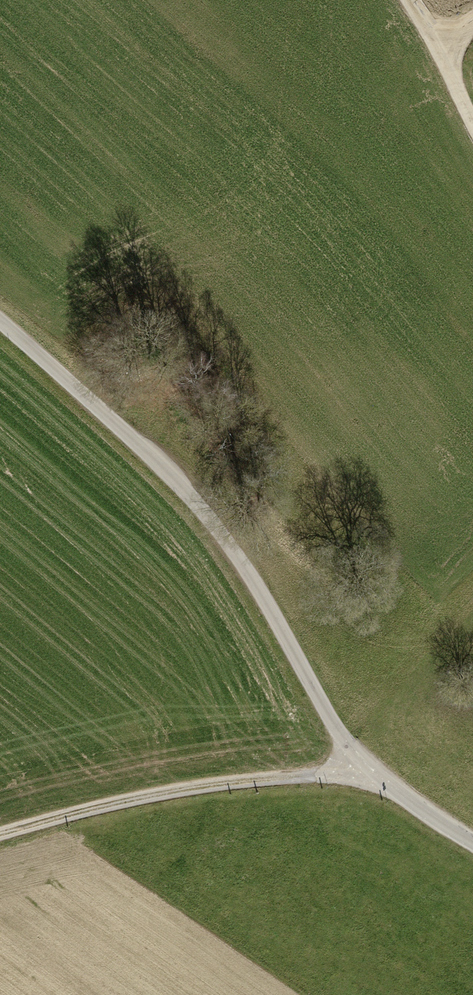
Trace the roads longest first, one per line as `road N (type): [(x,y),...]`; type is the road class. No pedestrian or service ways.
road 1 (unclassified): [(368,775),(254,584),(166,468),(0,319)]
road 2 (track): [(0,834),(242,780),(368,775)]
road 3 (track): [(472,112),(407,0)]
road 4 (residential): [(472,840),(368,775)]

